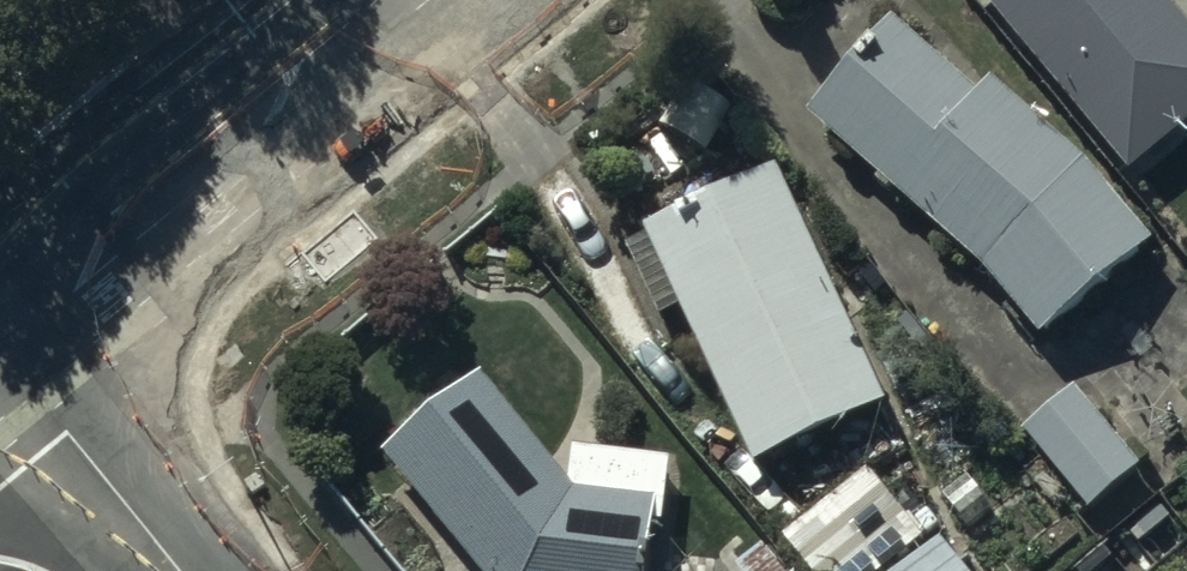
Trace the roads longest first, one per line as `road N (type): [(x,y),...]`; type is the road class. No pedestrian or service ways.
road 1 (primary): [(0,344),(420,0)]
road 2 (tertiary): [(0,345),(185,570)]

